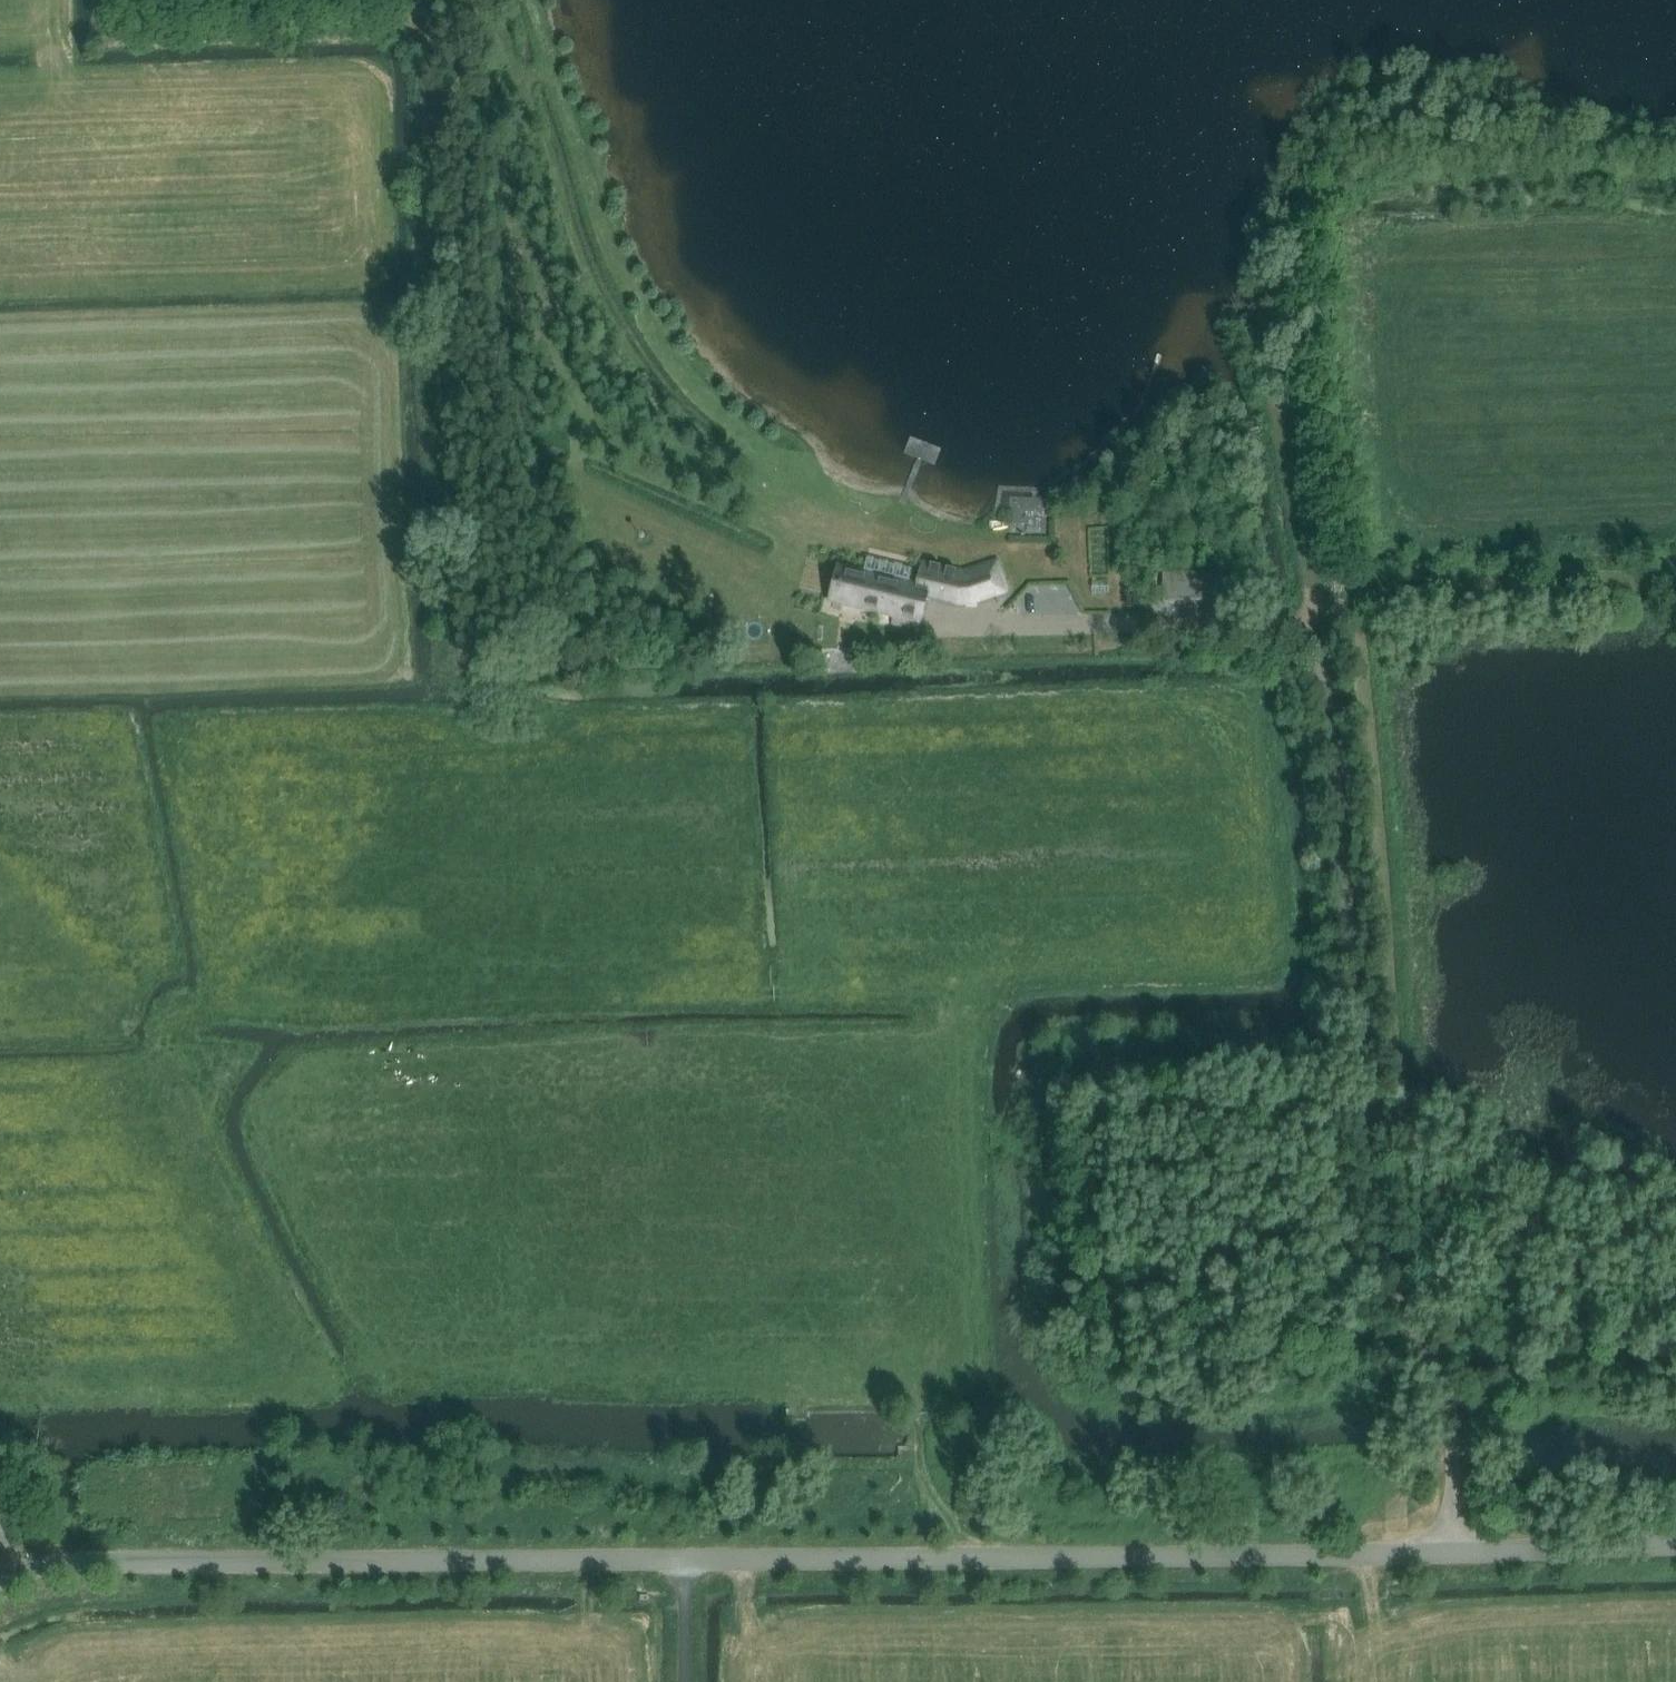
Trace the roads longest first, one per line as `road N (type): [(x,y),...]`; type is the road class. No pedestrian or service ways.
road 1 (tertiary): [(0,1583),(95,1562),(1229,1558),(1675,1545)]

